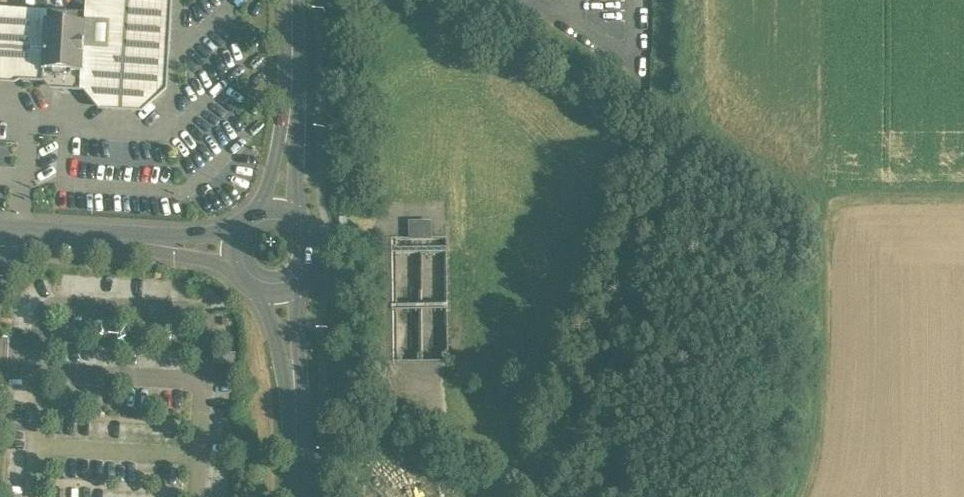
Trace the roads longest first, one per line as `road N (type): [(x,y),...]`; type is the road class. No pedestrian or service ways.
road 1 (track): [(963,201),(852,201),(830,212),(813,476),(803,496)]
road 2 (track): [(493,0),(830,212)]
road 3 (residential): [(236,252),(0,231)]
road 4 (tertiary): [(275,212),(289,98),(290,0)]
road 5 (tertiary): [(298,496),(299,430),(282,291)]

